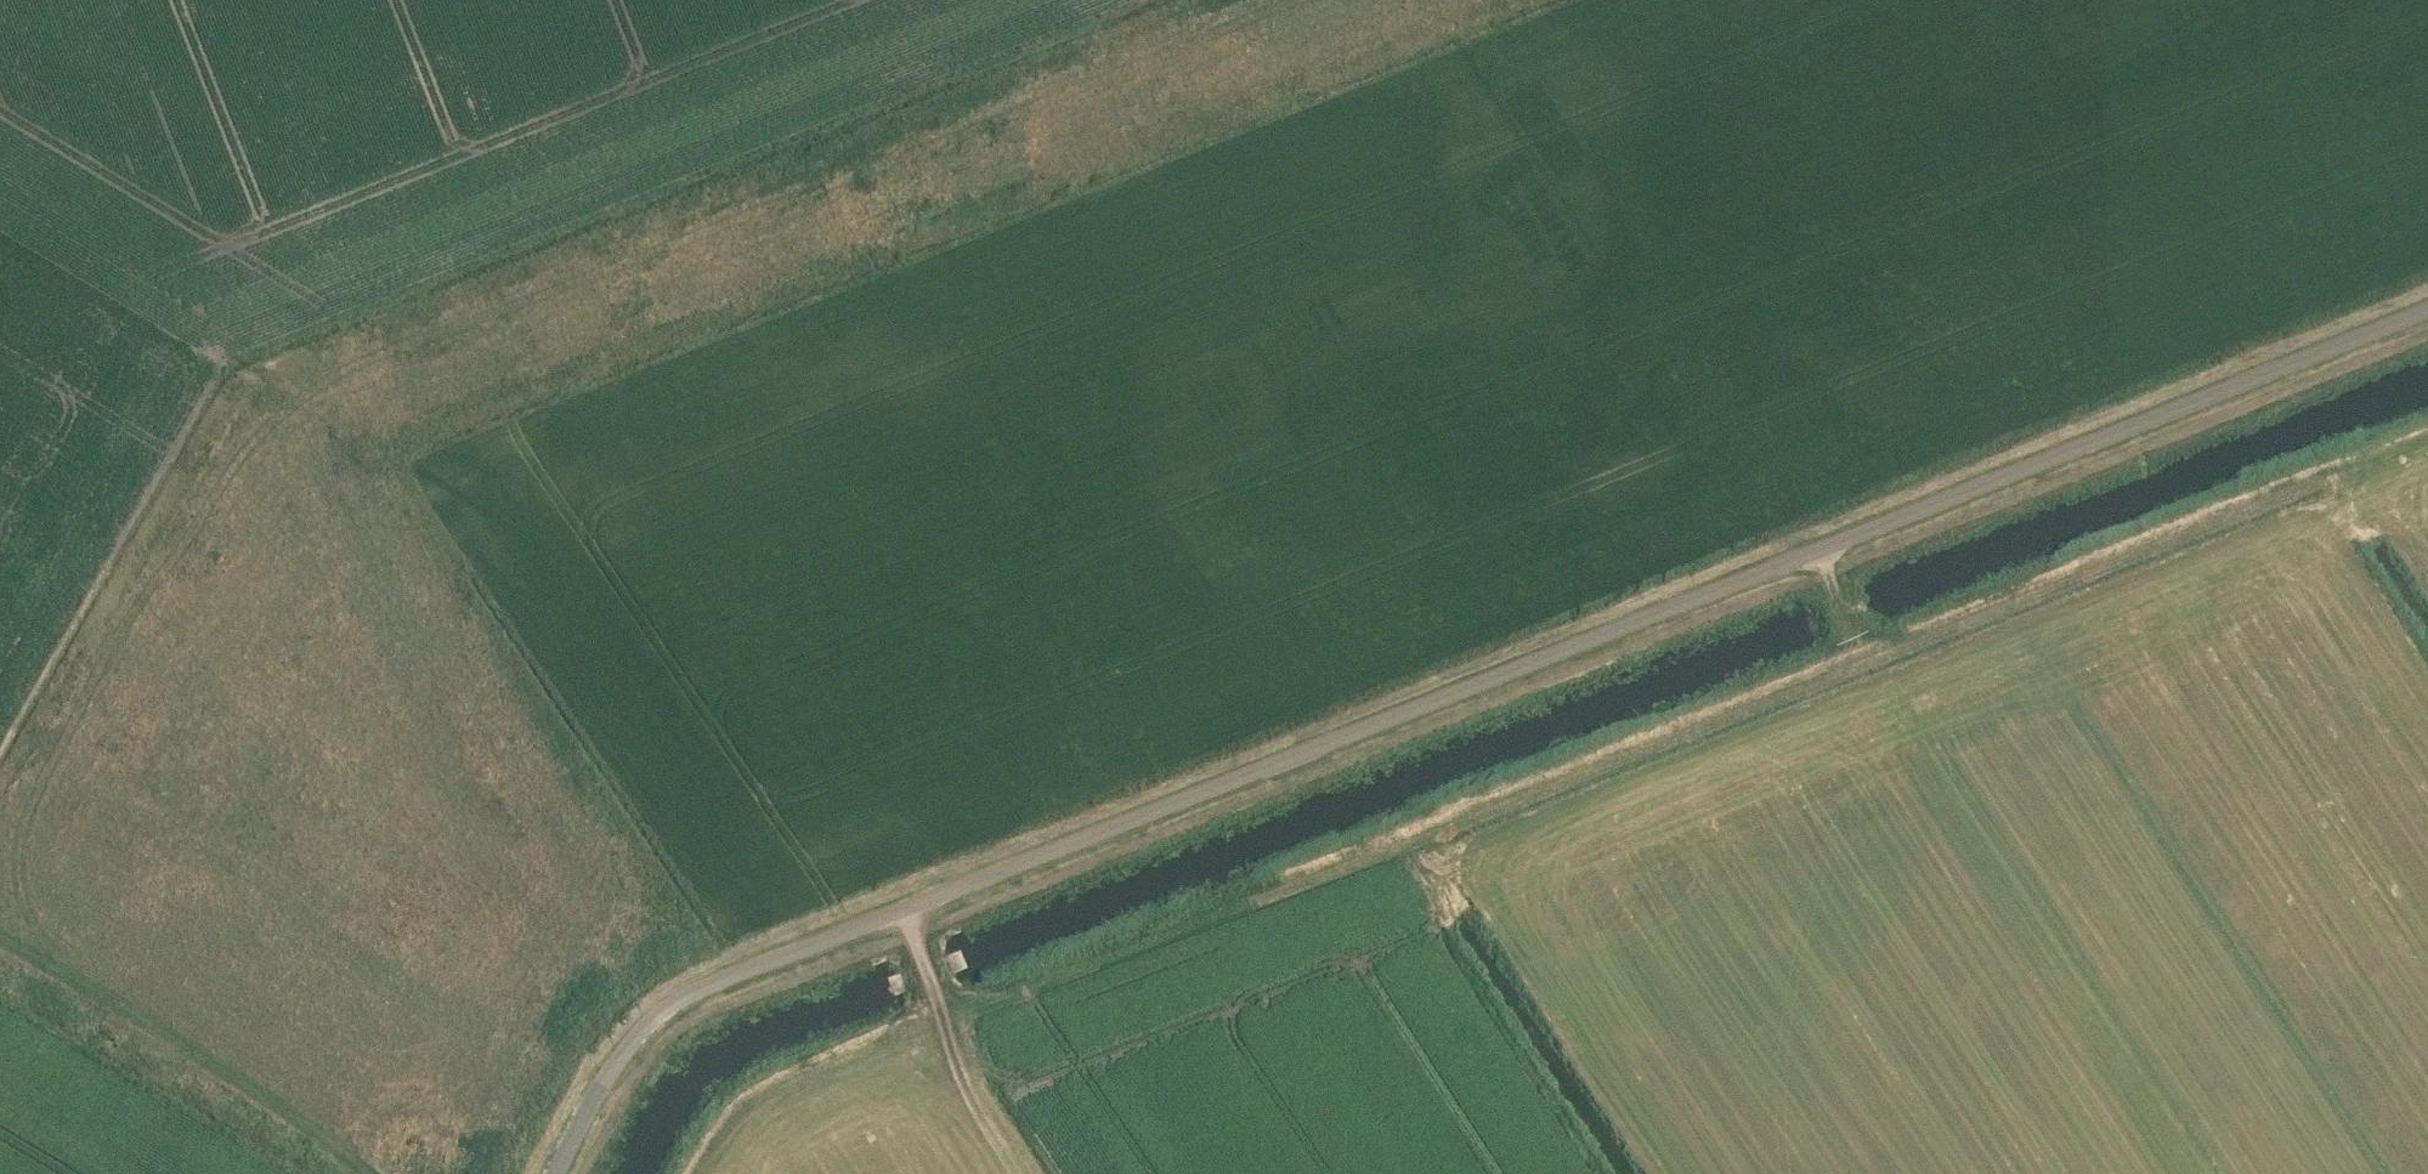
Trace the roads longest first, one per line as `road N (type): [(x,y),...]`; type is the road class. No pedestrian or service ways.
road 1 (unclassified): [(554,1173),(606,1076),(645,1025),(700,989),(2427,308)]

